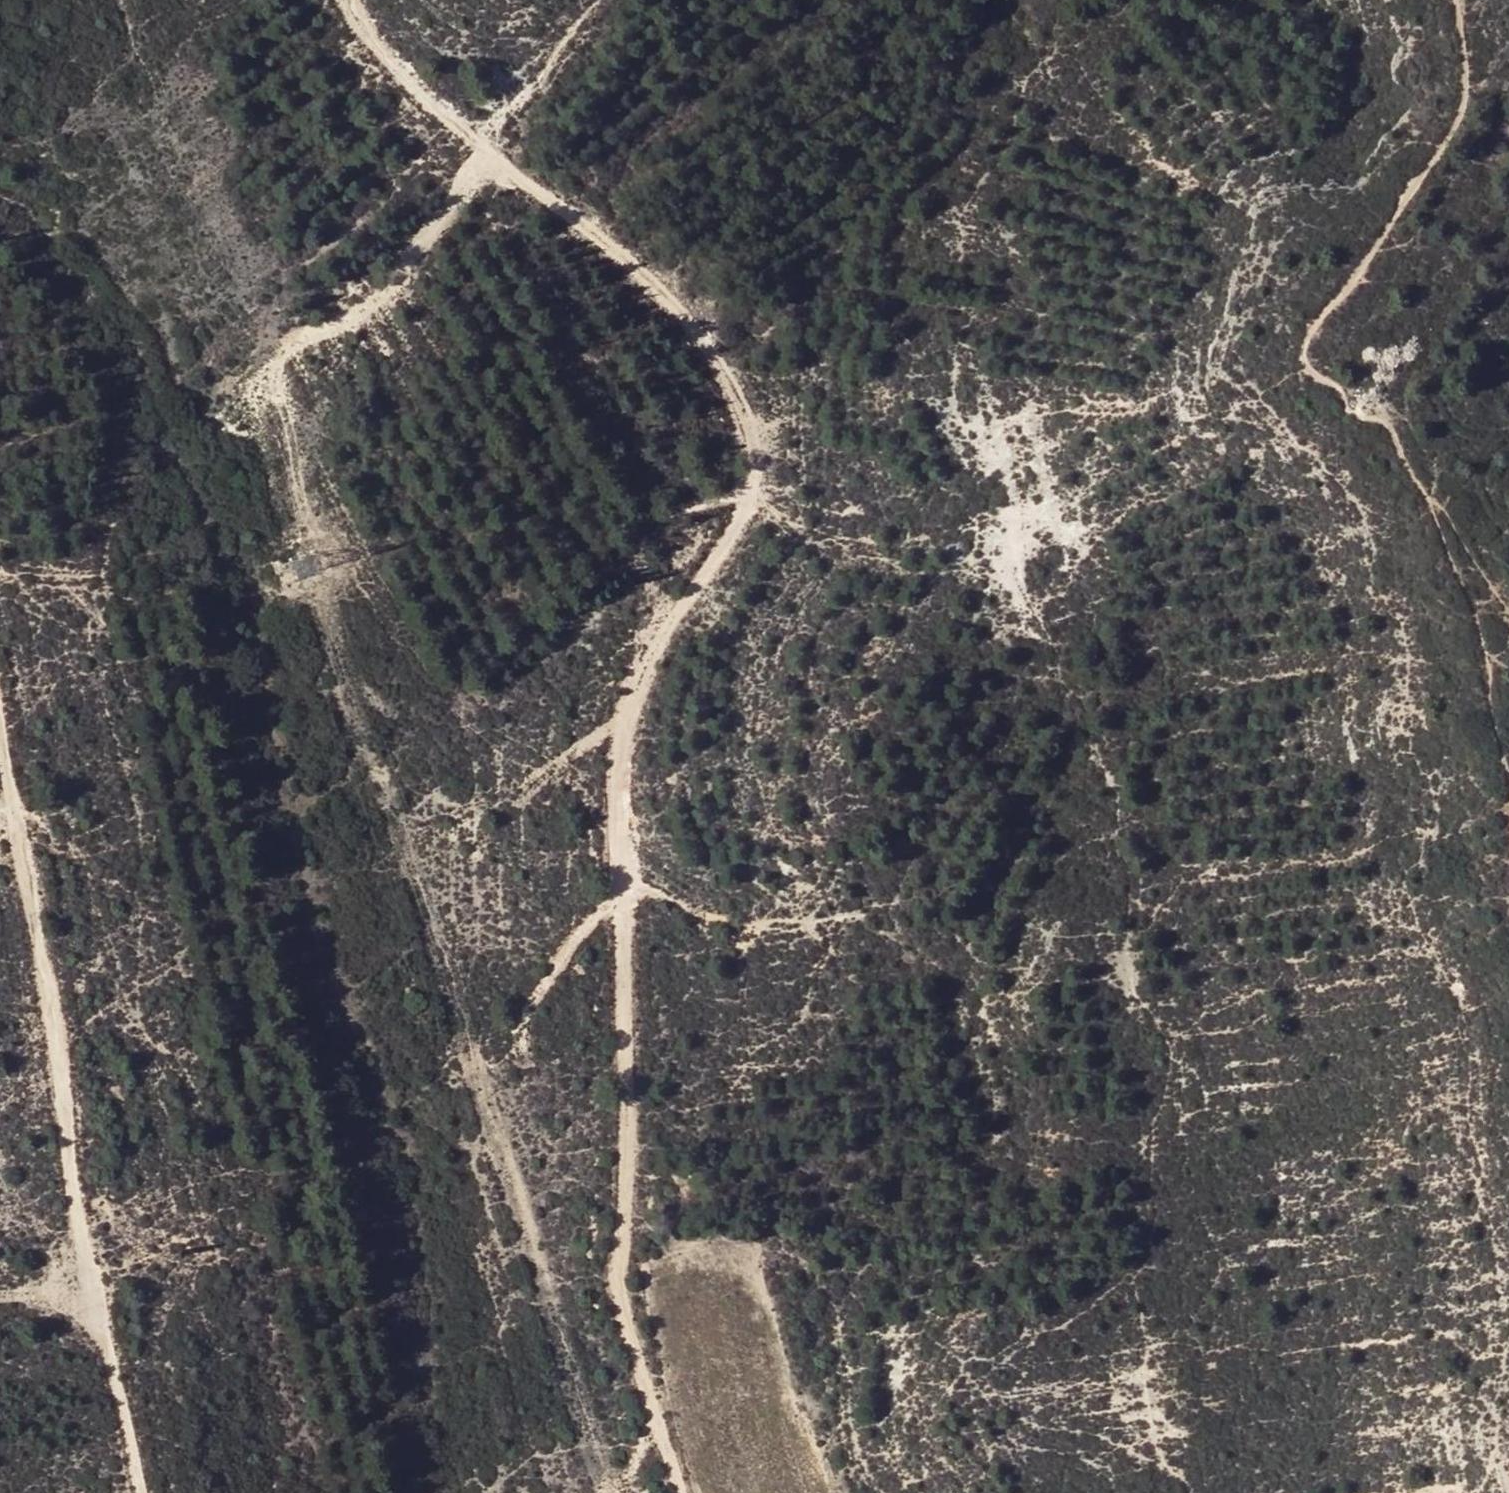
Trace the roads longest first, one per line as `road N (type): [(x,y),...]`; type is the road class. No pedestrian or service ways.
road 1 (track): [(353,0),(378,44),(654,286),(729,387),(748,433),(753,470),(739,538),(639,665),(611,741),(632,1162),(611,1298),(668,1492)]
road 2 (track): [(0,744),(68,1103),(72,1214),(139,1492)]

